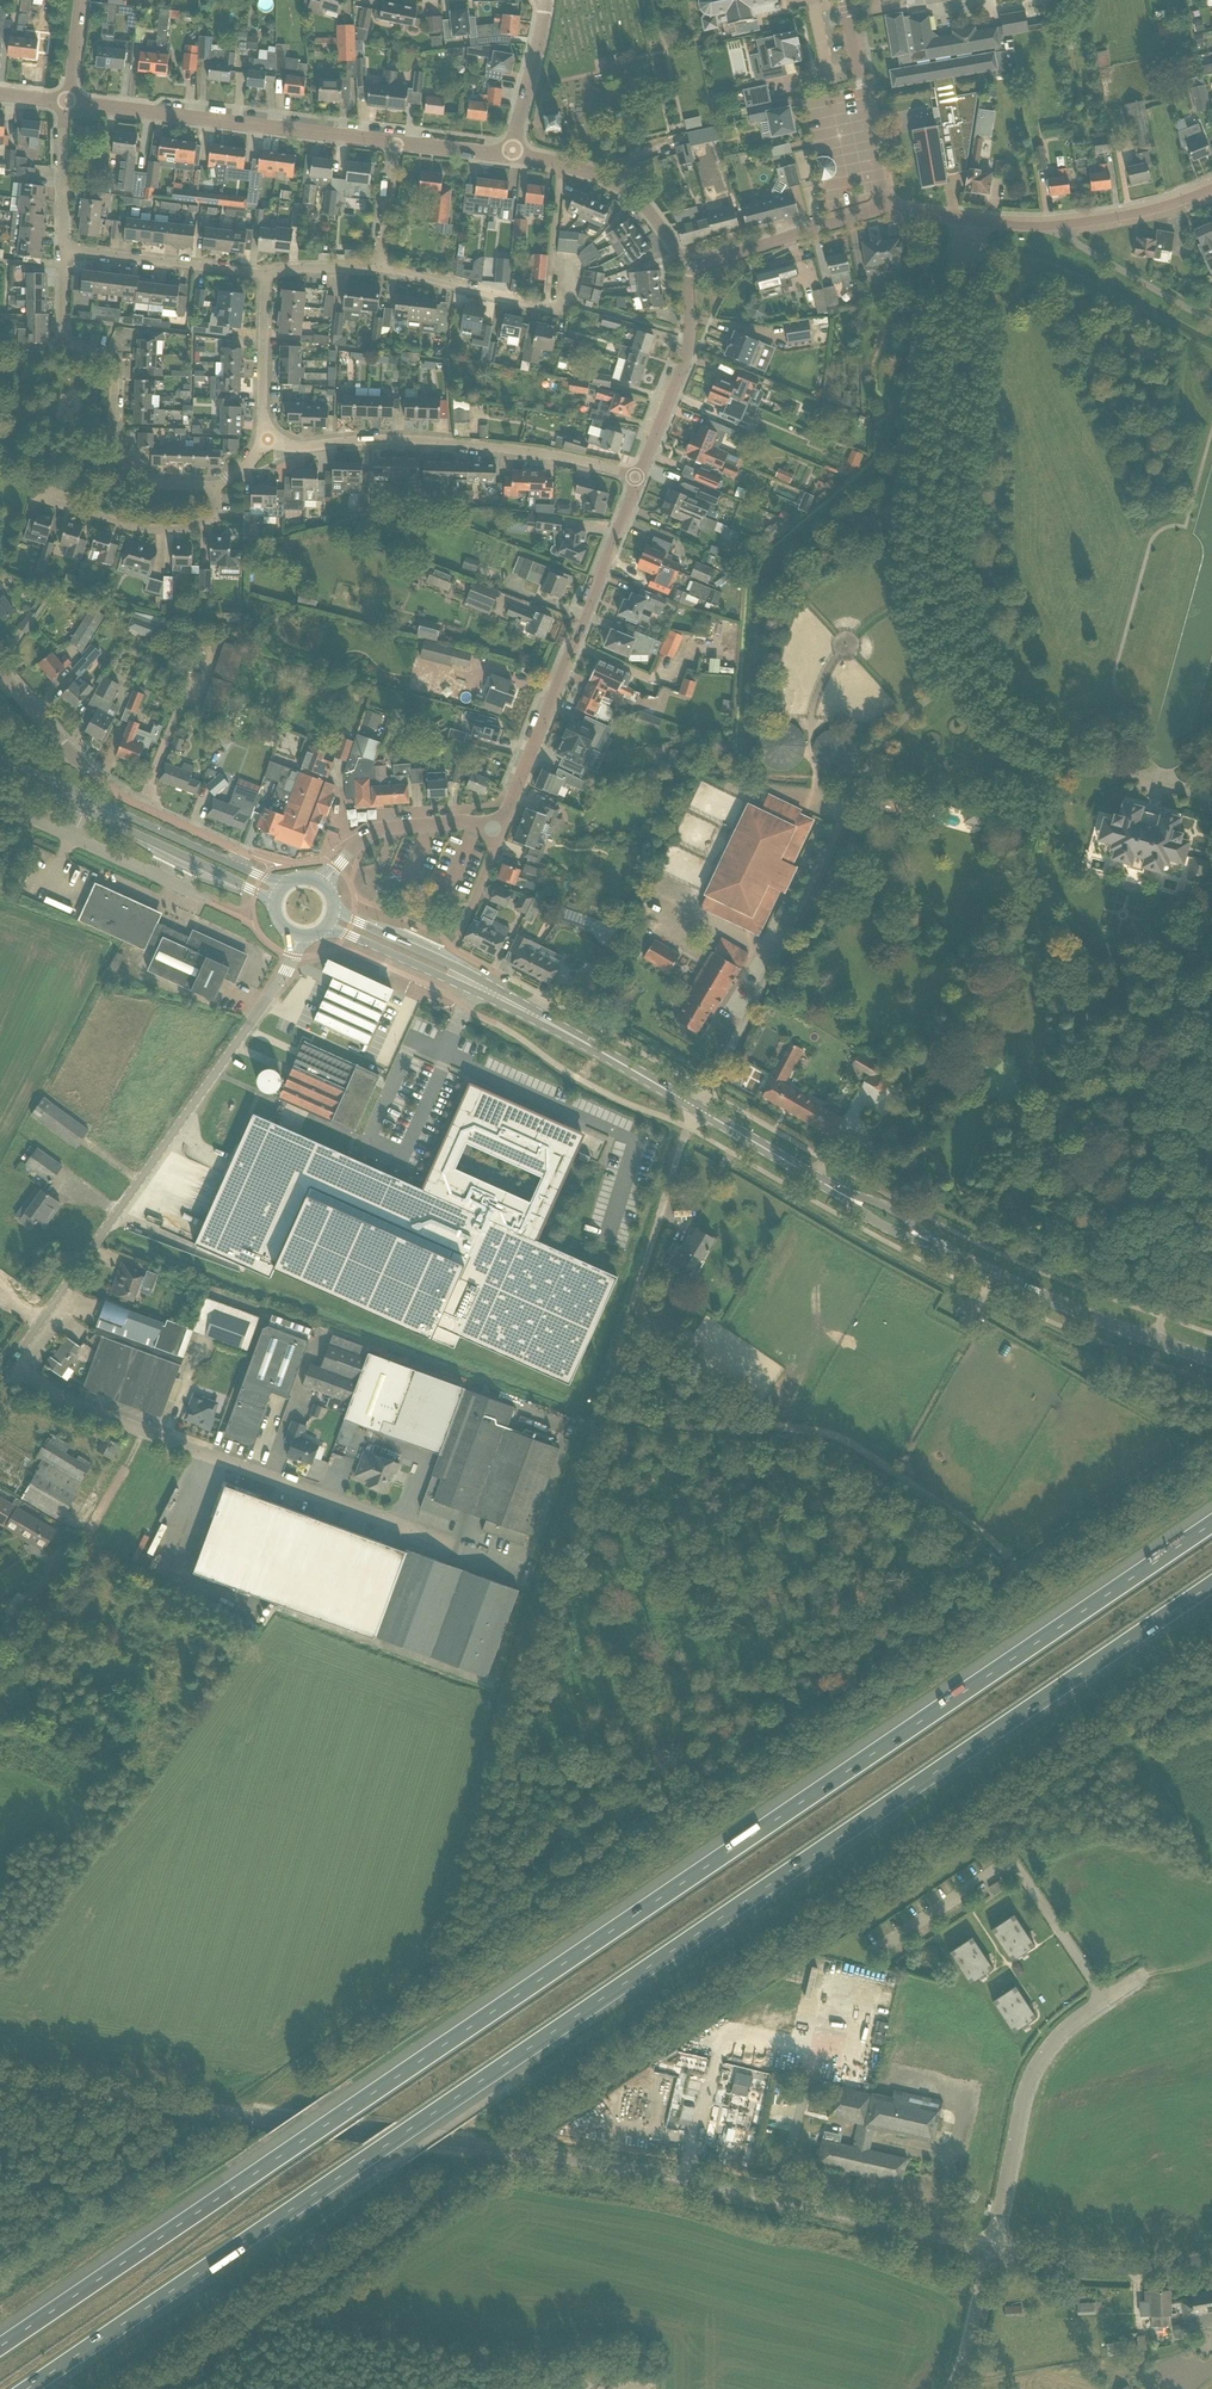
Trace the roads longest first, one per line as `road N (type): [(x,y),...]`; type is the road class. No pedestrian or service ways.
road 1 (motorway): [(1211,1524),(0,2347)]
road 2 (motorway): [(28,2388),(1211,1585)]
road 3 (unclassified): [(985,2255),(625,2167),(0,2081)]
road 4 (track): [(426,1954),(650,1237)]
road 5 (unclassified): [(10,1364),(275,988),(297,935)]
road 6 (residential): [(451,1544),(68,1399),(10,1364)]
road 7 (unclassified): [(495,826),(511,803),(638,478)]
road 8 (residential): [(282,448),(451,443),(570,458),(638,478)]
road 9 (residential): [(215,487),(150,482),(118,451),(112,361),(62,335),(63,250)]
road 10 (residential): [(561,162),(553,255),(567,273),(557,309),(382,268)]
road 11 (unclassified): [(393,141),(66,100)]
road 12 (residential): [(240,867),(236,848),(94,779),(0,670)]
road 13 (residential): [(1105,2002),(1023,1871),(1005,1864),(887,1942)]
road 14 (residential): [(985,2255),(1029,2079),(1074,2019),(1105,2002)]
road 15 (secondary): [(1211,1360),(1077,1315),(943,1248)]
road 16 (secondary): [(581,1040),(503,991),(332,909)]
road 17 (secondary): [(327,924),(581,1040)]
road 18 (unclassified): [(985,2255),(1077,2268),(1211,2257)]
road 19 (unclassified): [(638,478),(690,345),(686,270)]
road 20 (residential): [(39,500),(143,529),(179,530),(214,516),(215,487)]
road 21 (unclassified): [(686,270),(886,205)]
road 22 (secondary): [(86,812),(276,901)]
road 23 (unclassified): [(886,205),(843,0)]
road 24 (residential): [(63,250),(265,274)]
road 25 (unclassified): [(320,884),(376,831),(495,826)]
road 26 (unclassified): [(686,270),(632,194),(561,162)]
road 27 (unclassified): [(1053,226),(886,205)]
road 28 (secondary): [(240,867),(91,800)]
road 29 (unclassified): [(1053,226),(1150,211),(1211,190)]
road 30 (residential): [(267,434),(265,274)]
road 31 (residential): [(511,155),(544,0)]
road 32 (secondary): [(830,1187),(700,1109)]
road 33 (residential): [(63,250),(66,100)]
road 34 (unclassified): [(207,900),(74,837)]
road 35 (unclassified): [(948,2388),(969,2340),(985,2255)]
road 36 (secondary): [(700,1109),(581,1040)]
road 37 (residential): [(650,1237),(700,1109)]
road 38 (secondary): [(830,1187),(882,1226),(943,1248)]
road 39 (secondary): [(943,1248),(885,1208),(830,1187)]
road 40 (residential): [(382,268),(393,141)]

